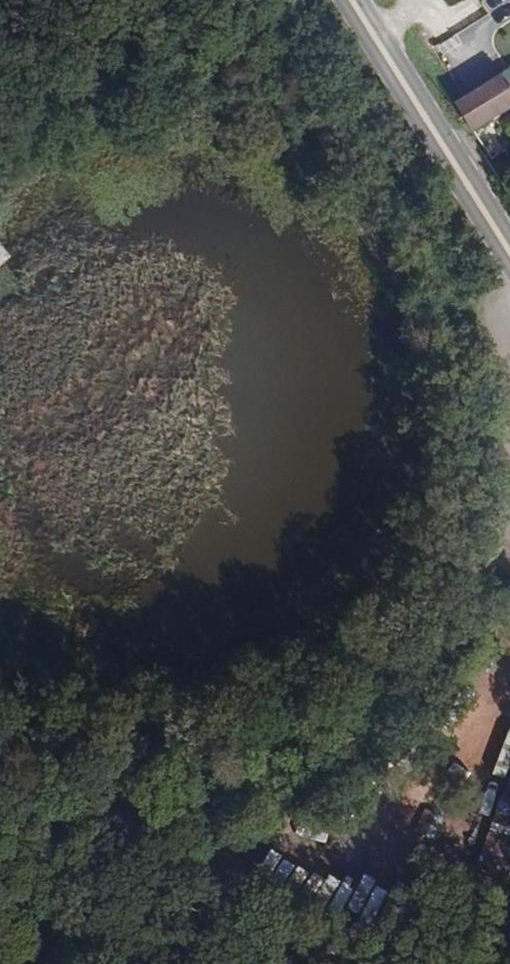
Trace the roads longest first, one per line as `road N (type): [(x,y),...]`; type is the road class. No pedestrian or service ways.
road 1 (track): [(509,633),(446,775),(402,803),(102,898),(33,963)]
road 2 (secondary): [(351,0),(509,259)]

